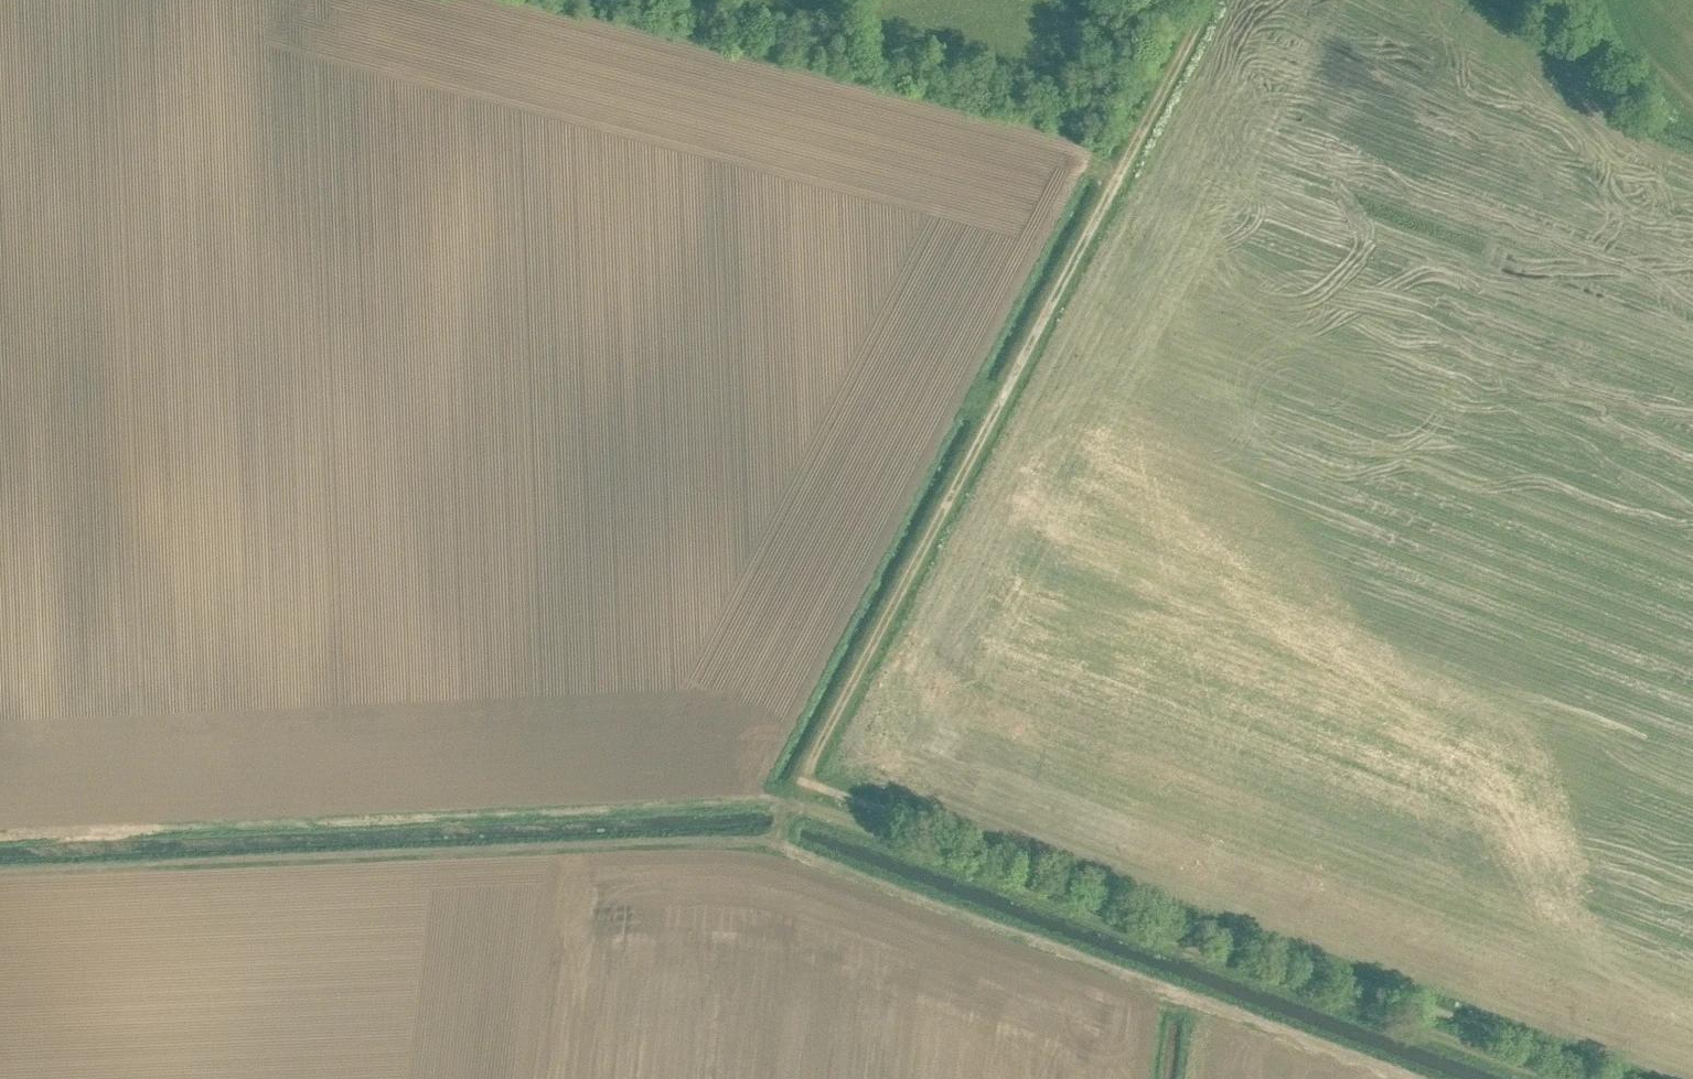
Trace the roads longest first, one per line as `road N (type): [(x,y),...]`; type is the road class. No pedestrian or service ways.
road 1 (track): [(804,781),(1206,0)]
road 2 (track): [(0,834),(745,798),(804,781)]

